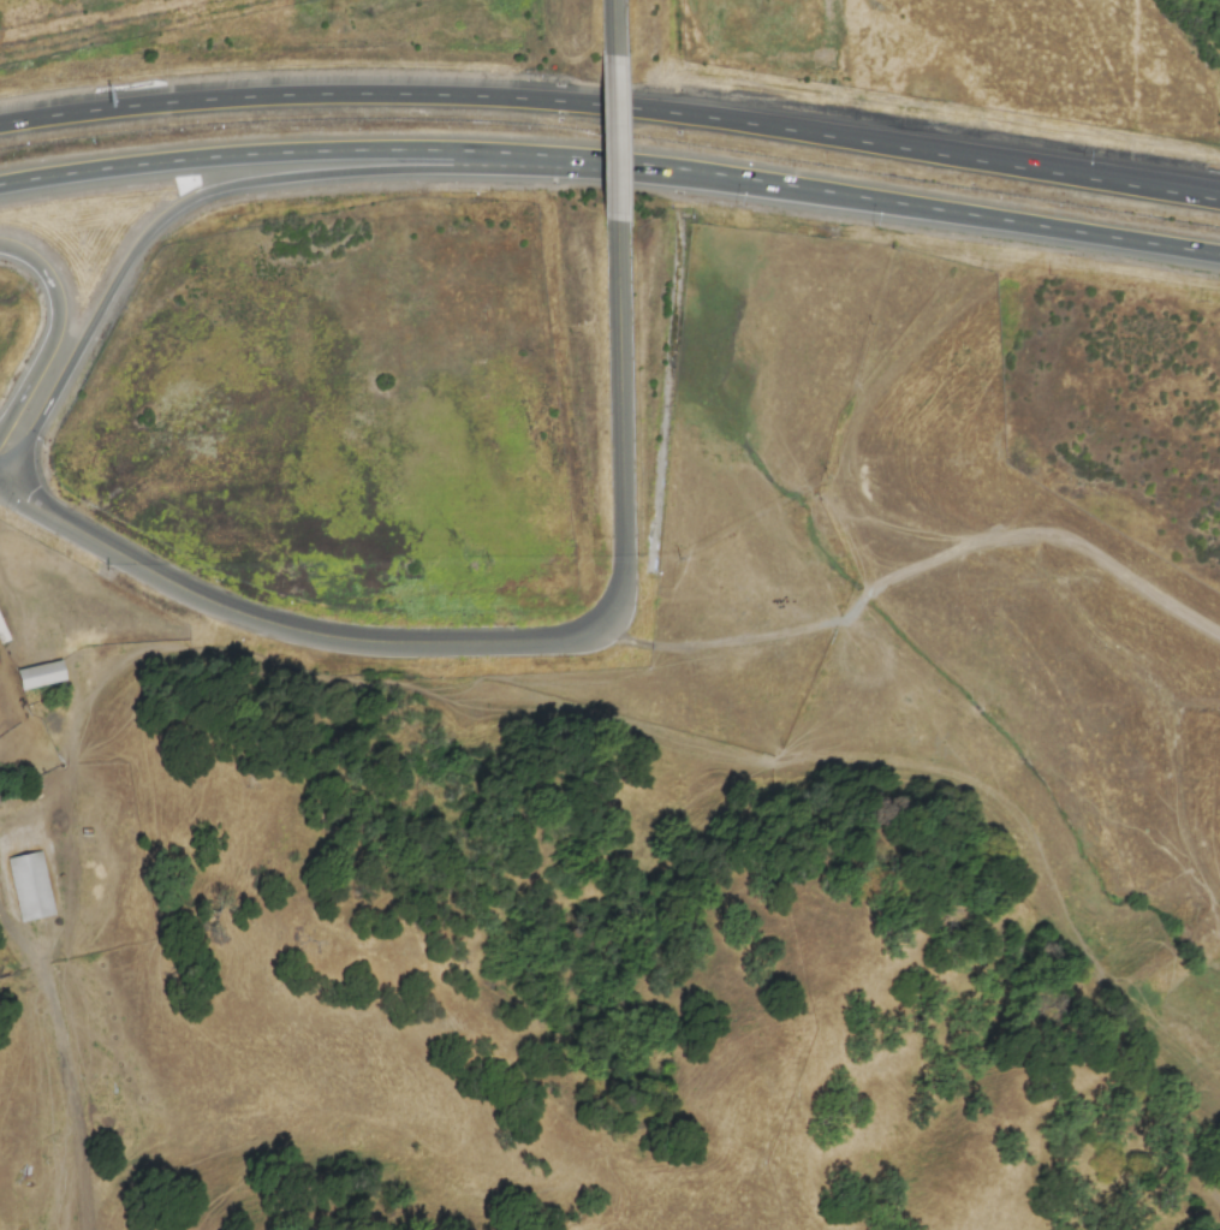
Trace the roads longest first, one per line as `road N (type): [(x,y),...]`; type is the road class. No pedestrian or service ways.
road 1 (motorway): [(1219,200),(713,118),(559,101),(248,96),(0,123)]
road 2 (track): [(382,642),(482,688),(663,738),(767,762),(825,756),(970,792),(1007,833),(1055,940),(1064,1010),(1084,1077),(1219,1192)]
road 3 (tertiary): [(615,220),(624,580),(599,628),(567,640),(310,635),(221,606),(0,485)]
road 4 (motorway): [(0,472),(12,468),(139,240),(195,196),(304,176),(607,160)]
road 5 (track): [(1219,635),(1047,529),(974,546),(865,593),(844,623),(722,644),(653,646),(599,628)]
road 6 (motorway): [(607,160),(1219,255)]
road 7 (motorway): [(0,184),(250,154),(466,150),(607,160)]
road 8 (track): [(91,1229),(55,1020),(30,946),(0,930)]
road 9 (motorway): [(0,246),(37,265),(56,311),(48,345),(0,433)]
road 10 (tertiary): [(615,220),(613,55)]

